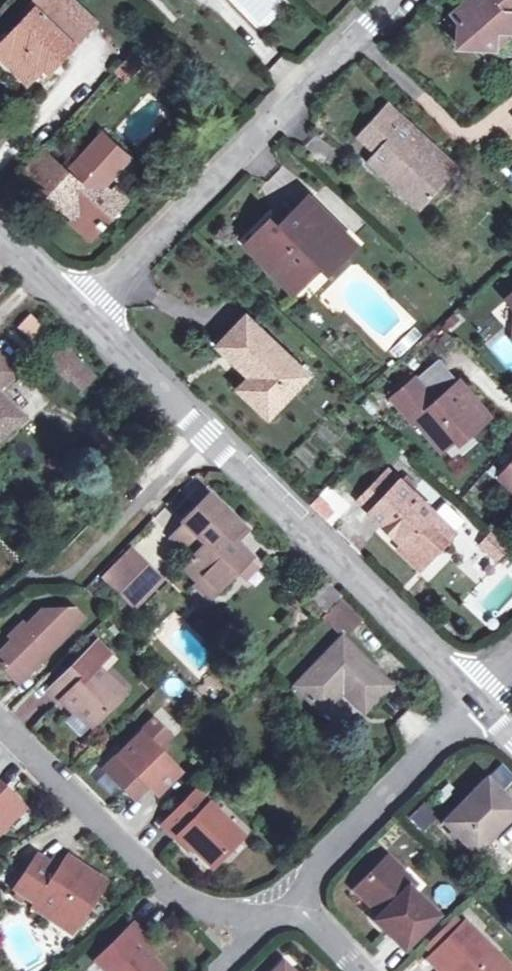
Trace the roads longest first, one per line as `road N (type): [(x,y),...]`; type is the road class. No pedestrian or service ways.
road 1 (residential): [(72,307),(473,700)]
road 2 (residential): [(380,0),(72,307)]
road 3 (residential): [(294,905),(245,920),(198,912),(173,898),(114,853),(0,733)]
road 4 (residential): [(473,700),(312,859),(294,905)]

